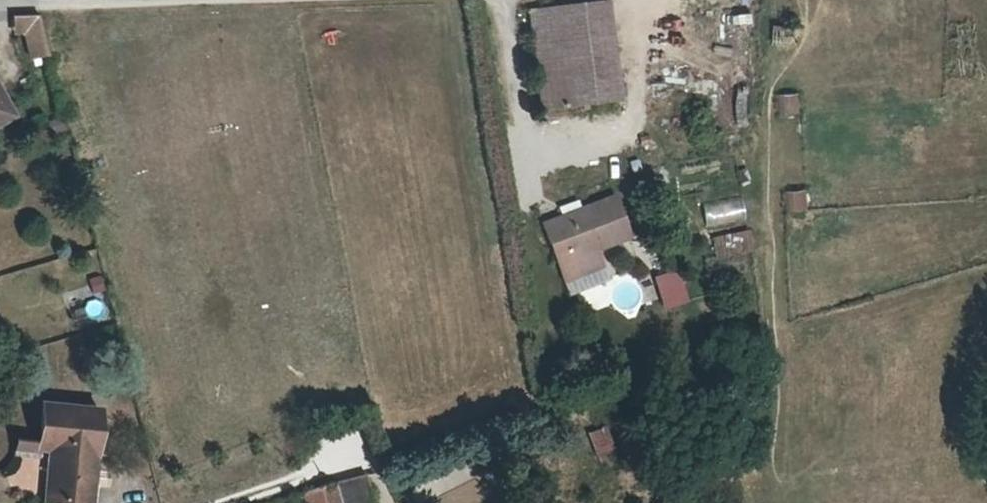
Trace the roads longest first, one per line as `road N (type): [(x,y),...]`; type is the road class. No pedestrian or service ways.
road 1 (residential): [(0,9),(220,0)]
road 2 (residential): [(391,502),(370,462),(359,458),(225,502)]

